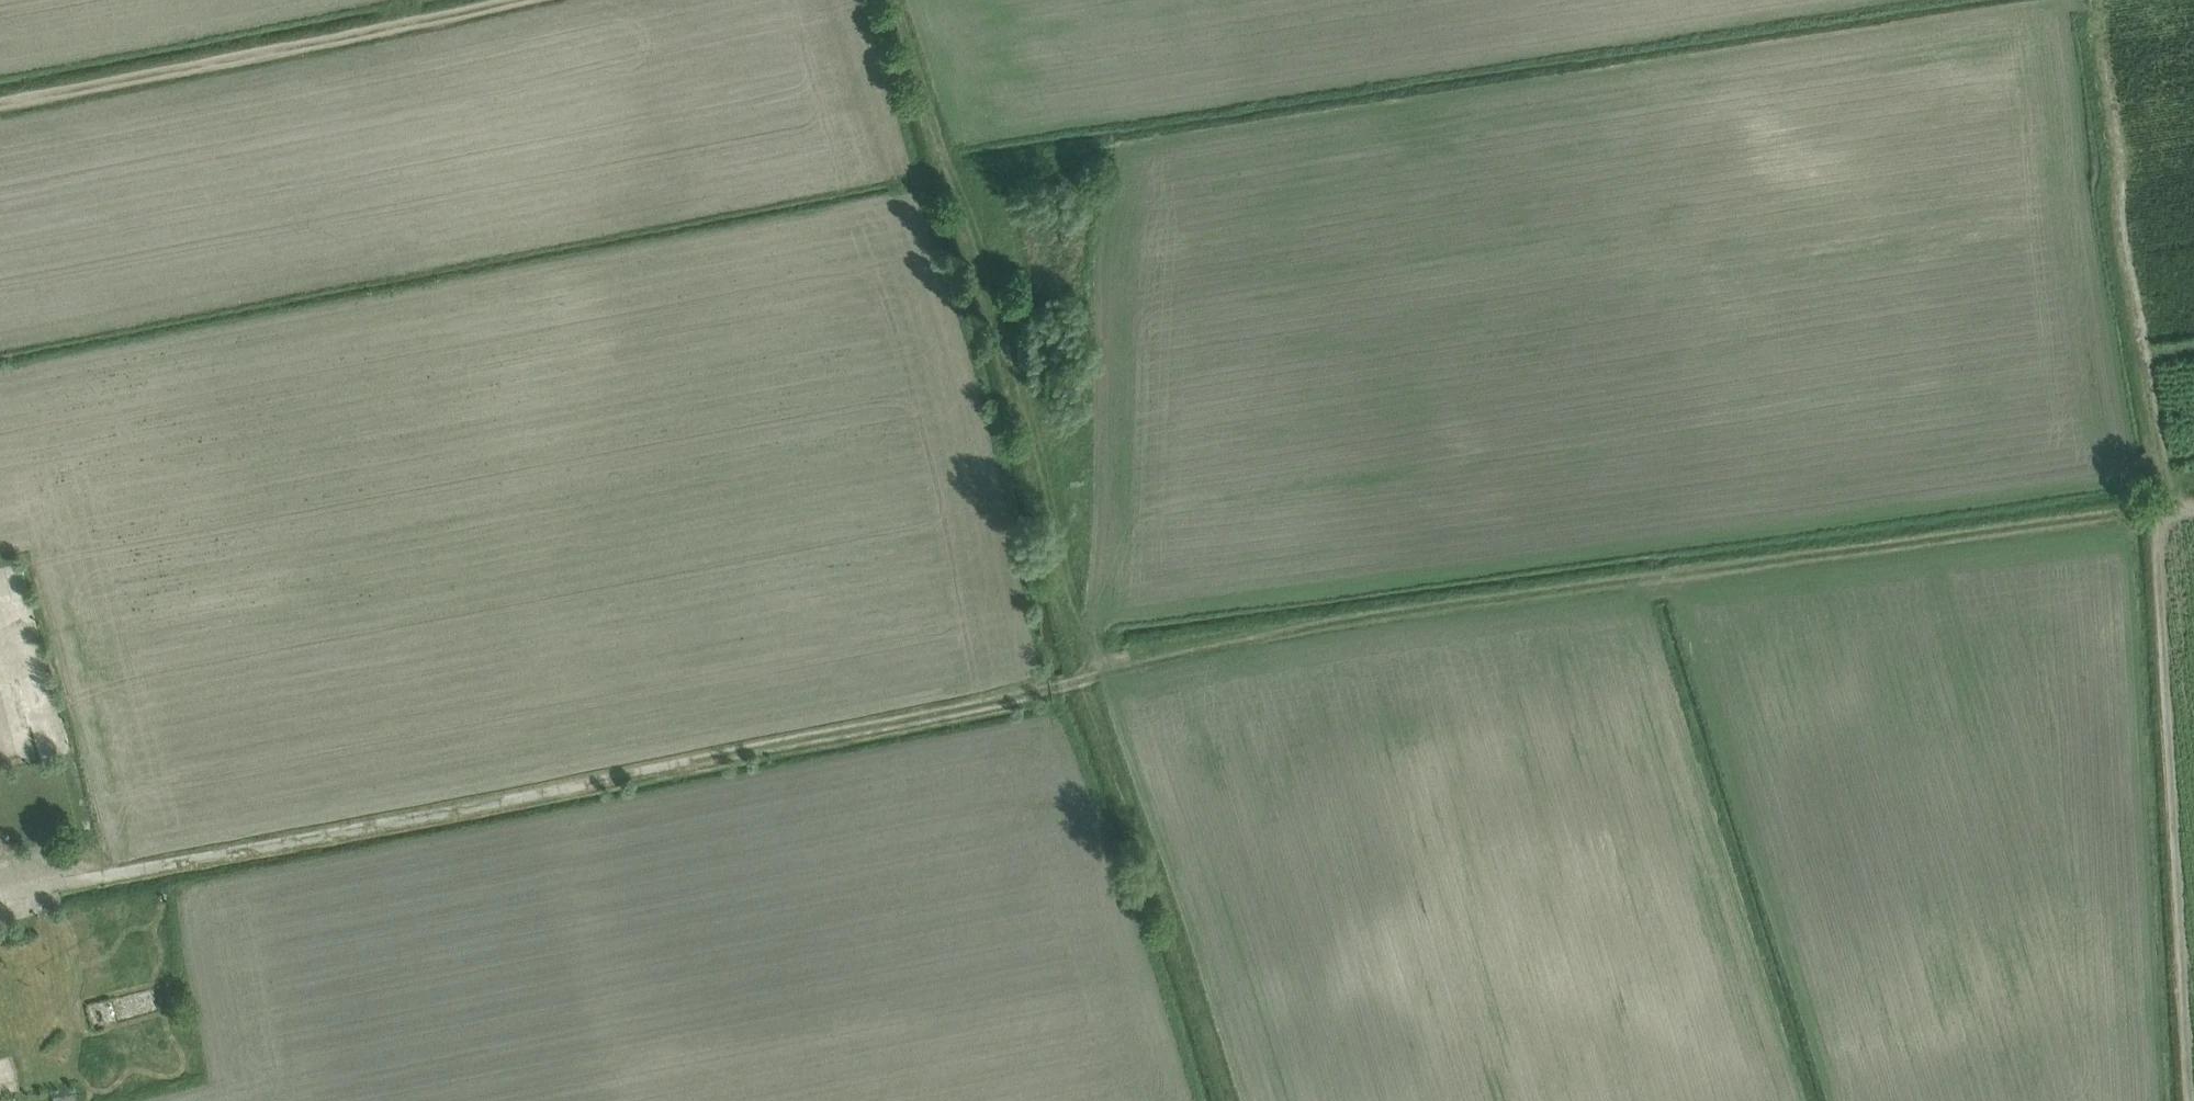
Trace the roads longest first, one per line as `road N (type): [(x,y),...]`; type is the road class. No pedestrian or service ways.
road 1 (track): [(886,0),(998,320),(1061,585),(1226,1100)]
road 2 (track): [(0,97),(459,0)]

